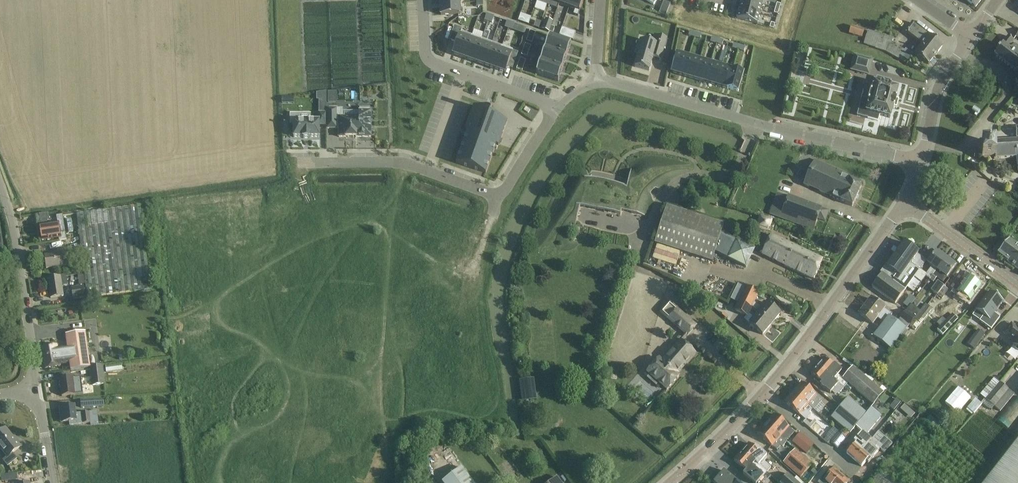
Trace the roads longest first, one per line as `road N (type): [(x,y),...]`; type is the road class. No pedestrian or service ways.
road 1 (residential): [(921,162),(596,82)]
road 2 (tertiary): [(763,394),(905,201)]
road 3 (unclassified): [(37,390),(15,236),(0,188)]
road 4 (residential): [(421,0),(423,47),(435,63),(556,107)]
road 5 (residential): [(315,162),(392,161),(500,199)]
road 6 (residential): [(925,145),(964,151),(1007,97),(1007,77),(958,55)]
road 7 (residential): [(1017,285),(905,201)]
road 8 (tertiary): [(668,482),(763,394)]
road 9 (residential): [(763,394),(856,472)]

